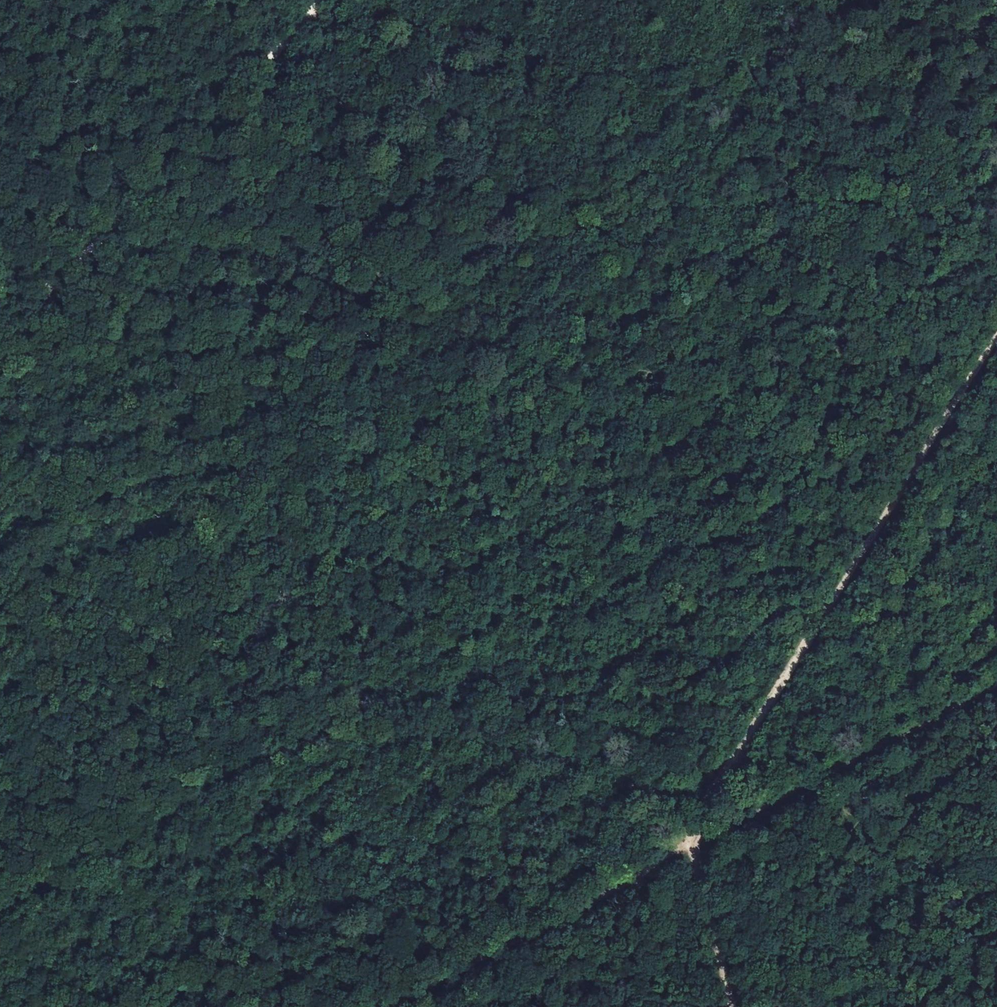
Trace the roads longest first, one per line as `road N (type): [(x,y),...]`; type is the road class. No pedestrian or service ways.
road 1 (track): [(996,340),(708,801),(696,844)]
road 2 (track): [(696,844),(522,936)]
road 3 (track): [(696,844),(734,1006)]
road 4 (track): [(522,936),(388,1006)]

